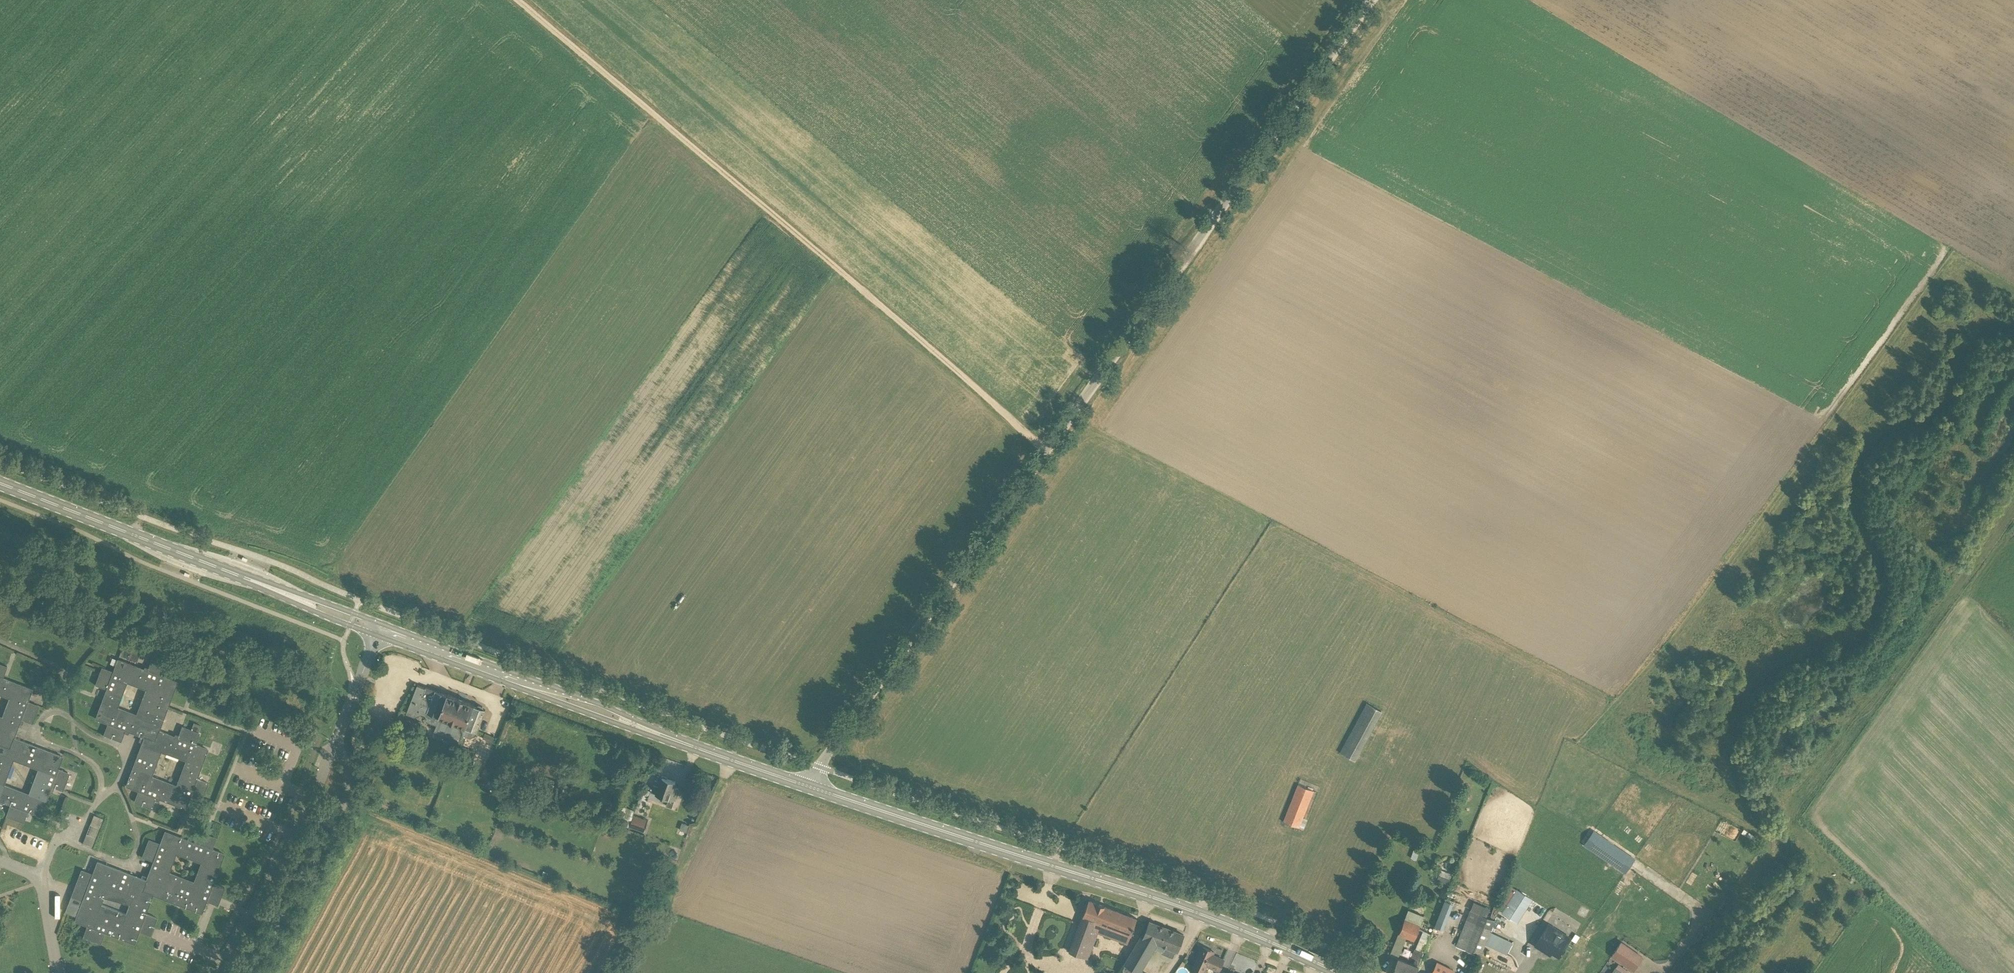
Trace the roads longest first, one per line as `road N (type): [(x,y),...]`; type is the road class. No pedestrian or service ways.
road 1 (unclassified): [(812,788),(1371,0)]
road 2 (track): [(1045,451),(512,0)]
road 3 (secondary): [(1336,972),(1148,896),(812,788)]
road 4 (secondary): [(812,788),(382,631)]
road 5 (unclassified): [(244,972),(346,778),(337,732),(382,631)]
road 6 (secondary): [(226,571),(0,484)]
road 7 (secondary): [(226,571),(308,610),(376,629)]
road 8 (secondary): [(376,629),(226,571)]

